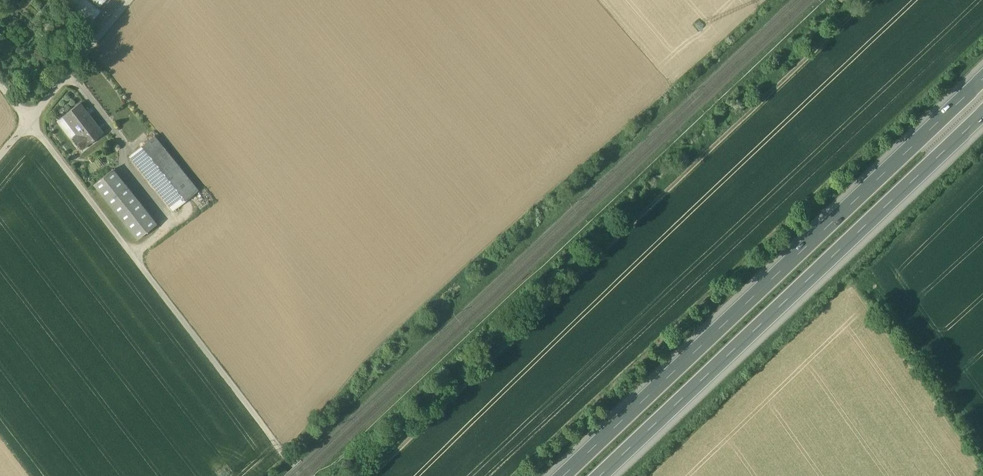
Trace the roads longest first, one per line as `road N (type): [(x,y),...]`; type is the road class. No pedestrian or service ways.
road 1 (track): [(369,475),(865,0)]
road 2 (motorway): [(982,75),(556,475)]
road 3 (motorway): [(592,475),(982,109)]
road 4 (unclassified): [(29,121),(299,475)]
road 5 (track): [(865,273),(982,439)]
road 6 (unclassified): [(29,121),(129,0)]

